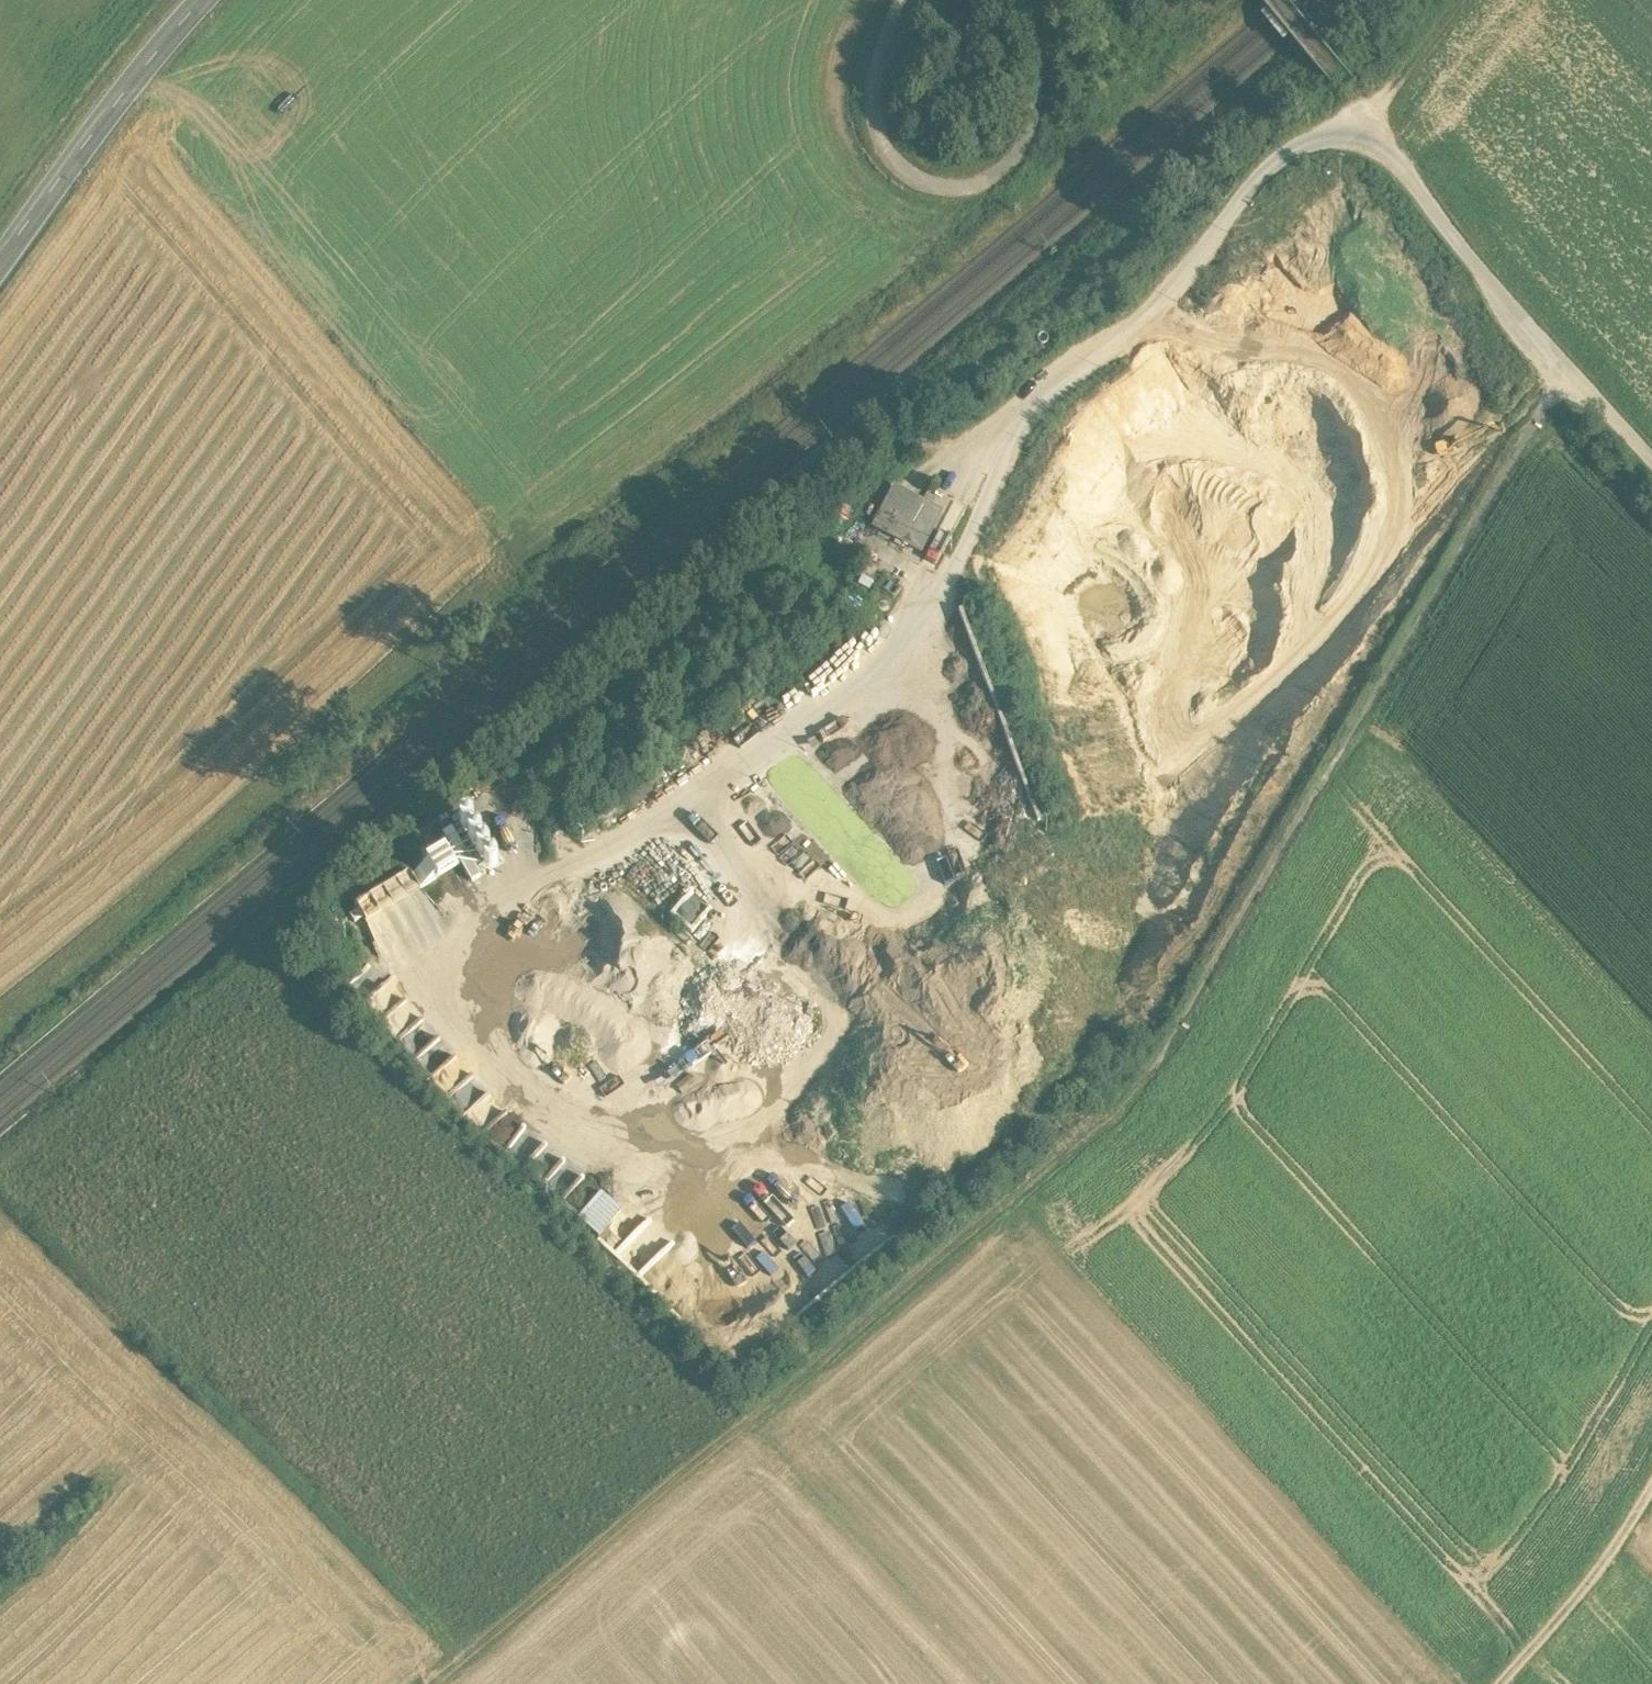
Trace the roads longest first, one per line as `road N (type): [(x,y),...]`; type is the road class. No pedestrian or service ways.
road 1 (track): [(471,1683),(1133,1126),(1173,1082),(1580,388)]
road 2 (track): [(628,872),(881,669),(959,618),(1027,456),(1188,307),(1292,178),(1379,129)]
road 3 (track): [(7,1199),(484,1673)]
road 4 (track): [(1651,465),(1580,388),(1324,62)]
road 5 (track): [(1072,0),(1041,160),(1011,194),(975,204),(938,198),(912,181),(872,121),(875,88),(905,0)]
road 6 (secondary): [(0,251),(77,145),(204,0)]
road 7 (track): [(1651,1540),(1529,1683)]
road 8 (track): [(1492,0),(1384,136)]

